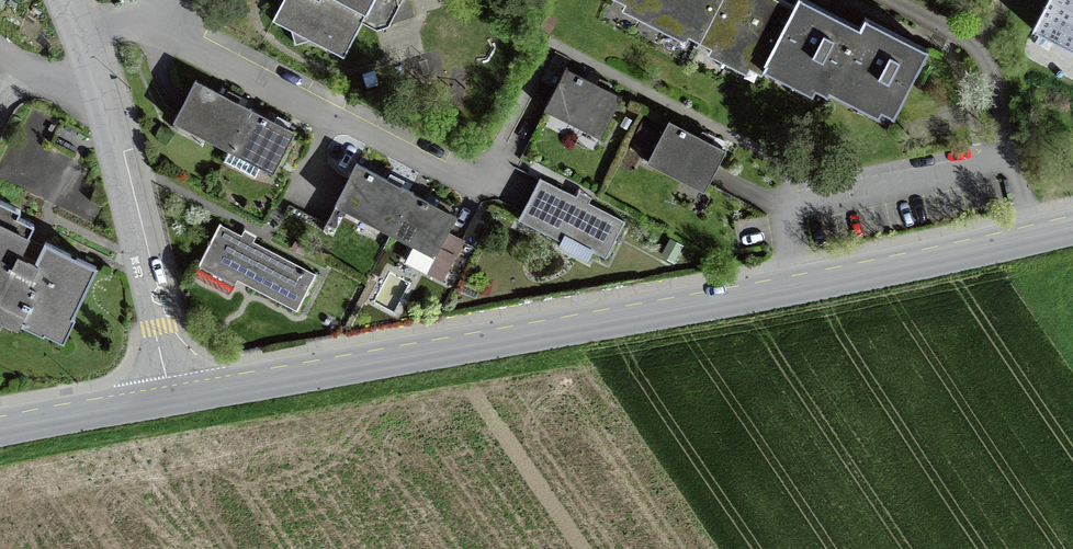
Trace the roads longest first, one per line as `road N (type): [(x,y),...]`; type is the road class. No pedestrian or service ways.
road 1 (unclassified): [(1072,229),(796,291),(178,399)]
road 2 (residential): [(178,399),(110,99),(64,0)]
road 3 (unclassified): [(178,399),(0,431)]

